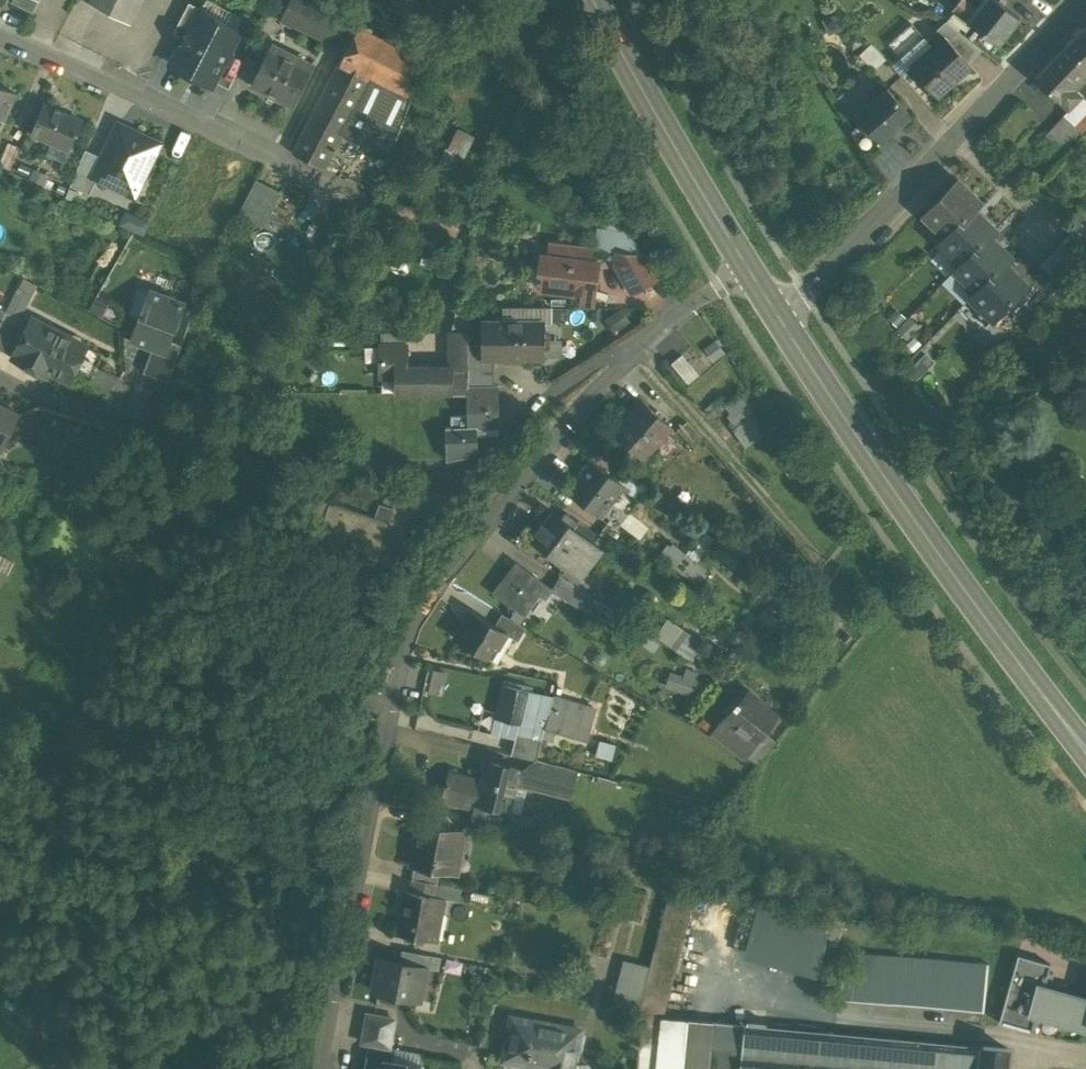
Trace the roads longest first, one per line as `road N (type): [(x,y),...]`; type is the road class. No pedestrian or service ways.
road 1 (residential): [(628,357),(413,608),(321,1068)]
road 2 (secondary): [(779,314),(930,541),(1085,750)]
road 3 (residential): [(0,28),(399,210)]
road 4 (residential): [(1085,1),(779,314)]
road 5 (unclassified): [(628,357),(608,353),(565,384),(485,459),(446,468),(233,457)]
road 6 (secondary): [(596,0),(749,267)]
road 7 (residential): [(0,374),(161,436)]
road 8 (residential): [(749,267),(628,357)]

